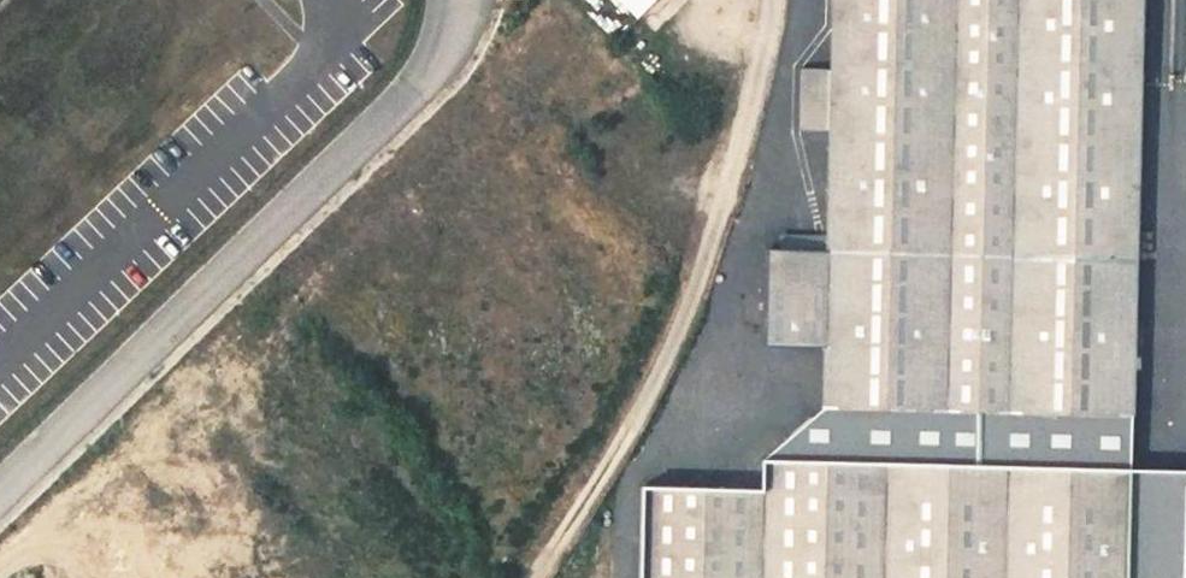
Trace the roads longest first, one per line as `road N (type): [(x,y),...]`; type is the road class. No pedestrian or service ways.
road 1 (unclassified): [(0,487),(432,70),(457,0)]
road 2 (unclassified): [(532,577),(570,530),(694,308),(770,0)]

